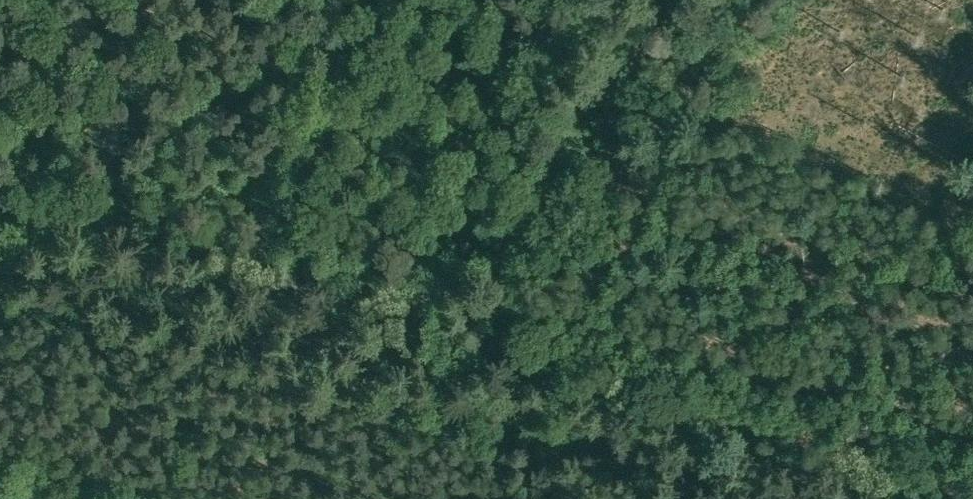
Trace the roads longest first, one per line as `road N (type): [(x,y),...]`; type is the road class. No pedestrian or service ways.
road 1 (track): [(379,310),(788,438),(972,480)]
road 2 (track): [(660,0),(498,241),(379,310)]
road 3 (track): [(379,310),(0,189)]

